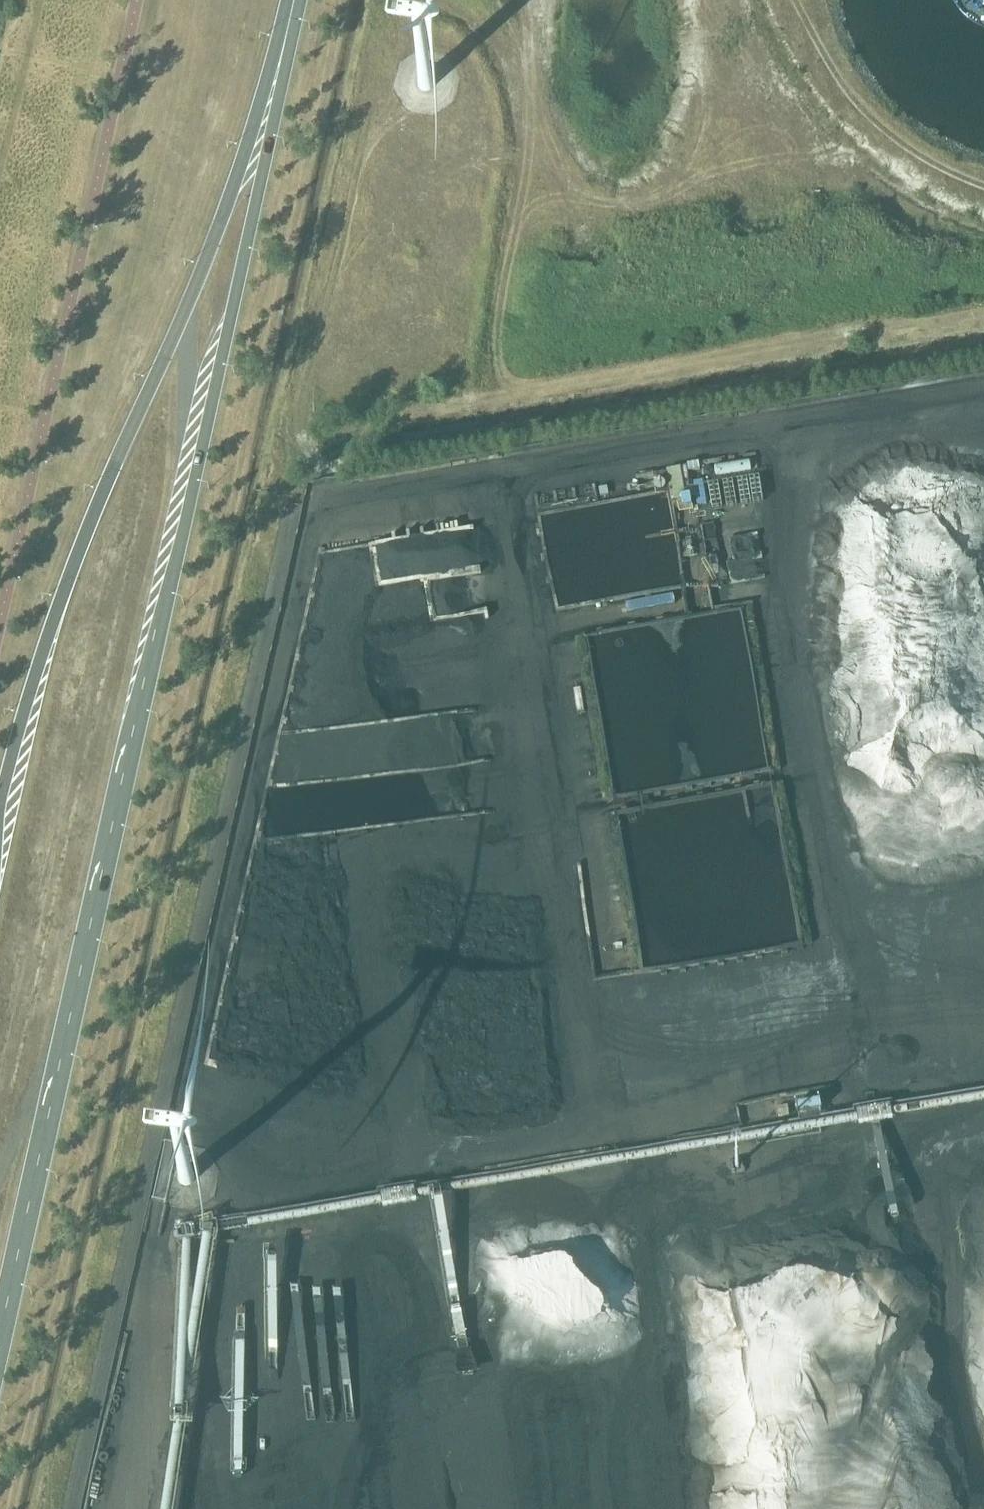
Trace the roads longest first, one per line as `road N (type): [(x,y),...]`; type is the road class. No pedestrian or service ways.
road 1 (primary): [(0,1334),(237,291),(286,38)]
road 2 (primary): [(286,38),(199,278),(64,590),(0,805)]
road 3 (track): [(808,0),(821,46),(867,116),(919,171),(983,192)]

